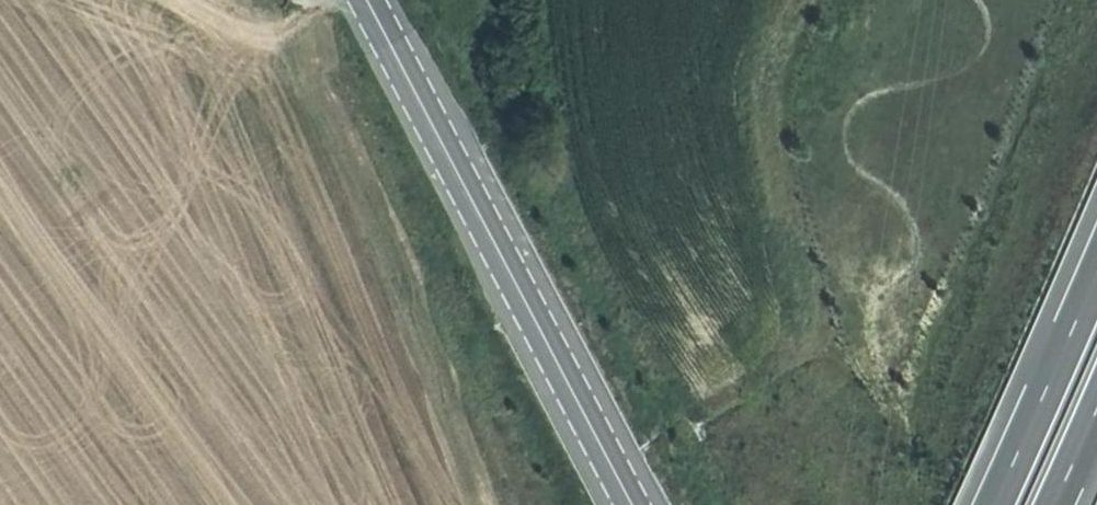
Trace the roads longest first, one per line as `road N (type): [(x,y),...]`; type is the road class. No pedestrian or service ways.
road 1 (secondary): [(629,504),(364,0)]
road 2 (motorway): [(1096,244),(983,504)]
road 3 (motorway): [(1042,504),(1096,379)]

